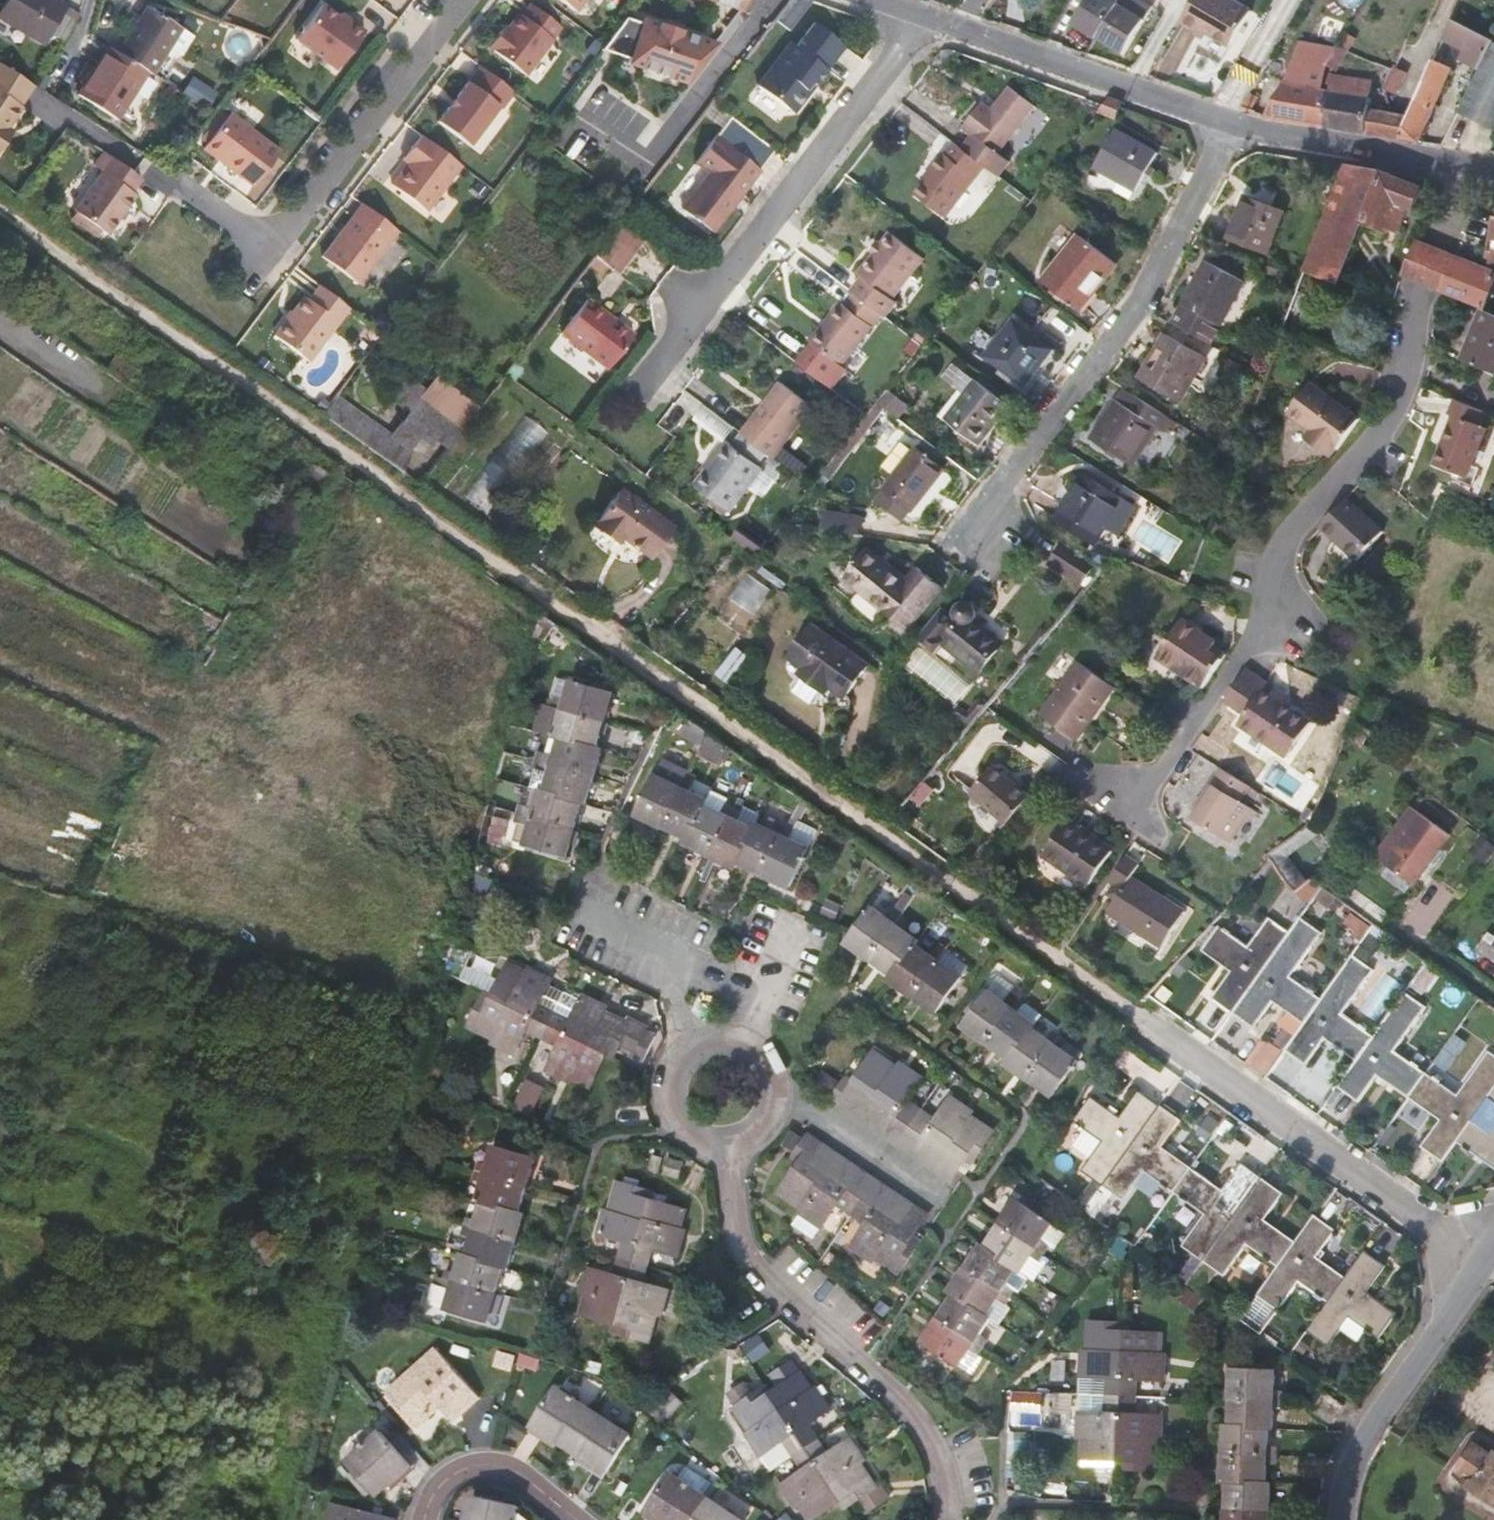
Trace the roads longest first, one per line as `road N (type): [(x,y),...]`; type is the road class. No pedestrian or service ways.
road 1 (residential): [(1470,164),(1426,284),(1407,382),(1389,421),(1293,531),(1250,644),(1154,780),(1122,793)]
road 2 (residential): [(1245,123),(1138,291),(954,542)]
road 3 (residential): [(927,15),(634,384)]
road 4 (residential): [(1132,1008),(1487,1259)]
road 5 (residential): [(1332,1519),(1343,1461),(1487,1259)]
road 6 (residential): [(460,0),(279,241)]
road 7 (tertiary): [(960,27),(1245,123)]
road 8 (residential): [(279,241),(43,107)]
road 9 (tertiary): [(1245,123),(1470,164)]
road 10 (residential): [(424,1519),(442,1480),(480,1463),(542,1489),(576,1519)]

